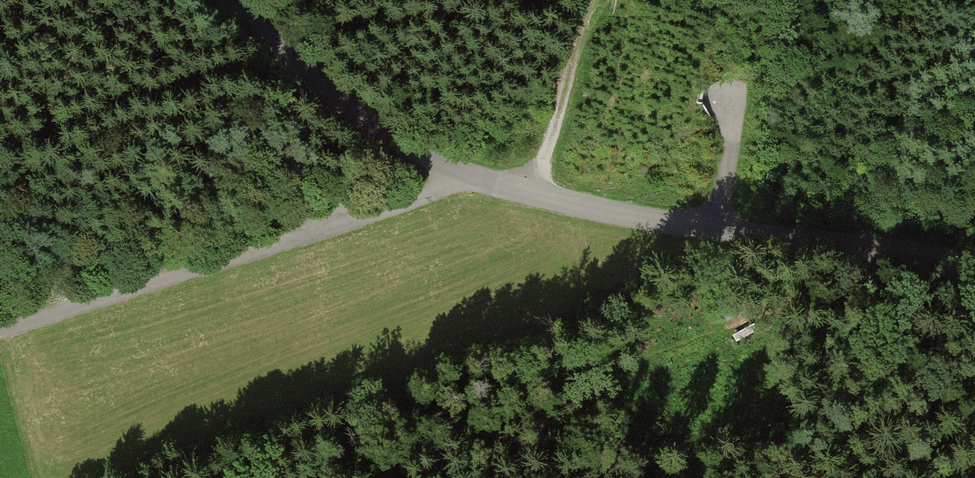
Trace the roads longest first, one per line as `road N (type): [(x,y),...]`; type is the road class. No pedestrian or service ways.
road 1 (unclassified): [(217,0),(325,100),(396,146),(469,177),(604,213),(743,236),(974,260)]
road 2 (track): [(469,177),(0,337)]
road 3 (track): [(593,0),(530,195)]

